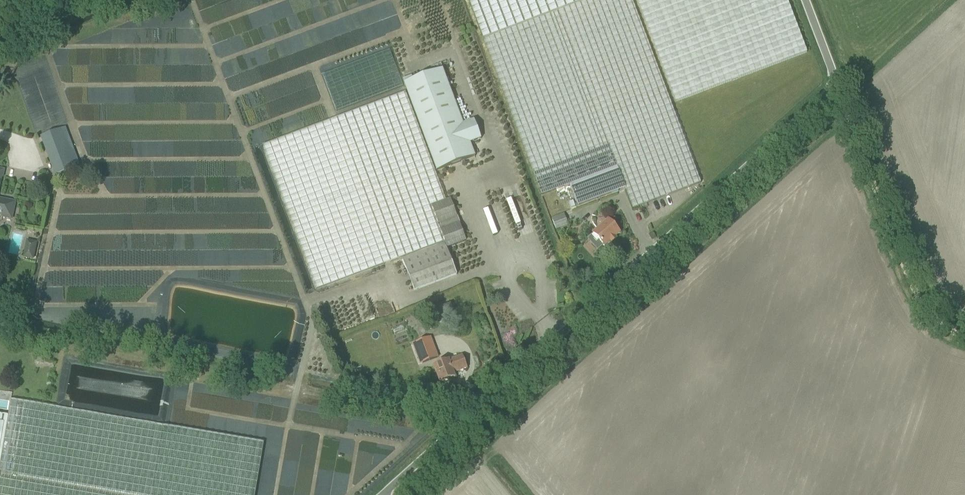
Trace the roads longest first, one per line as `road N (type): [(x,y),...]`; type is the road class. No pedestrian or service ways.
road 1 (unclassified): [(381,494),(835,86),(804,0)]
road 2 (track): [(835,86),(915,293),(943,328),(964,338)]

